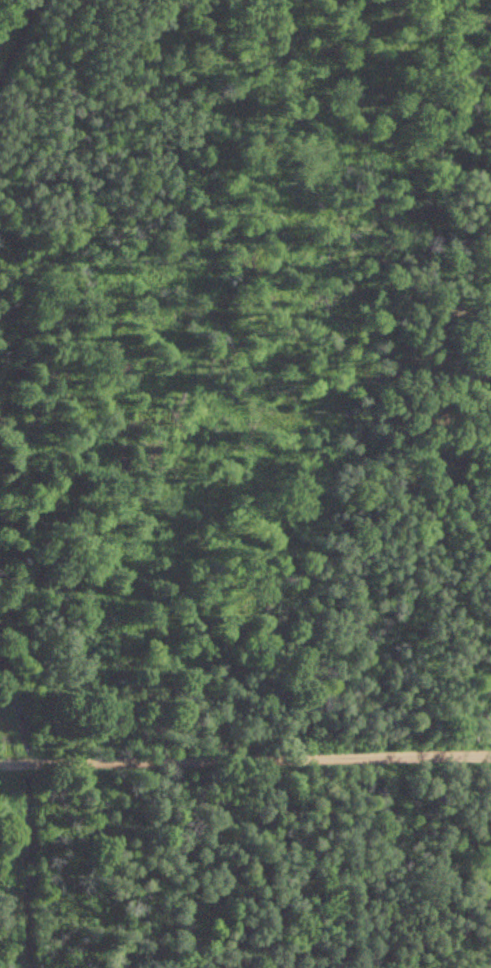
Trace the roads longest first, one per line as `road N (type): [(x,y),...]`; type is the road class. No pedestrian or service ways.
road 1 (residential): [(490,762),(0,765)]

